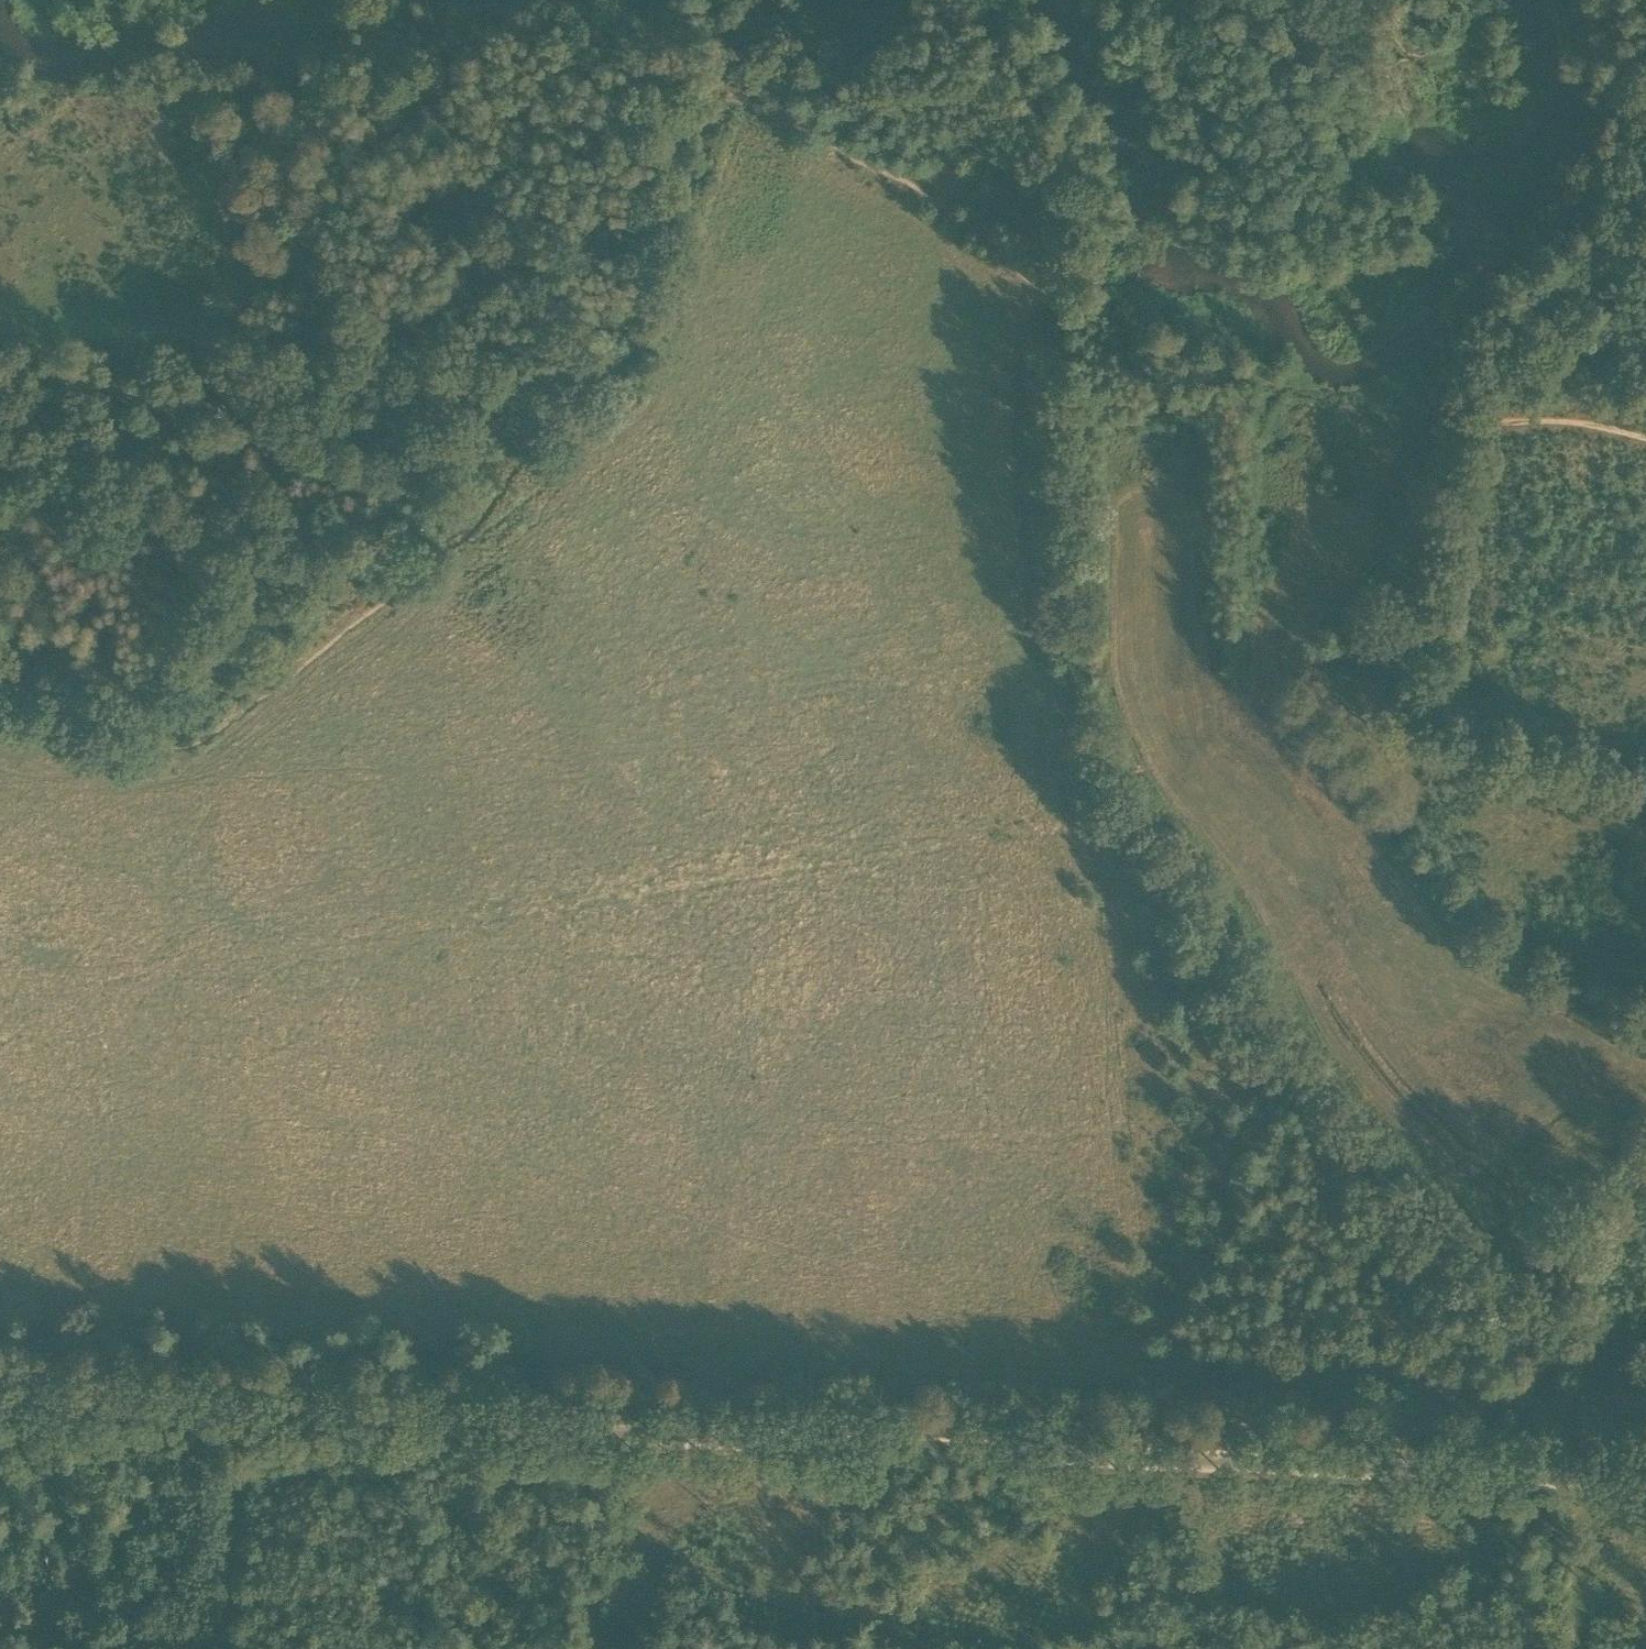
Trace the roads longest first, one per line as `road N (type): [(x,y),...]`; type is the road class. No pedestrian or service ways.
road 1 (unclassified): [(1645,1481),(0,1408)]
road 2 (track): [(1105,1648),(1148,1461)]
road 3 (track): [(1584,1479),(1579,1648)]

